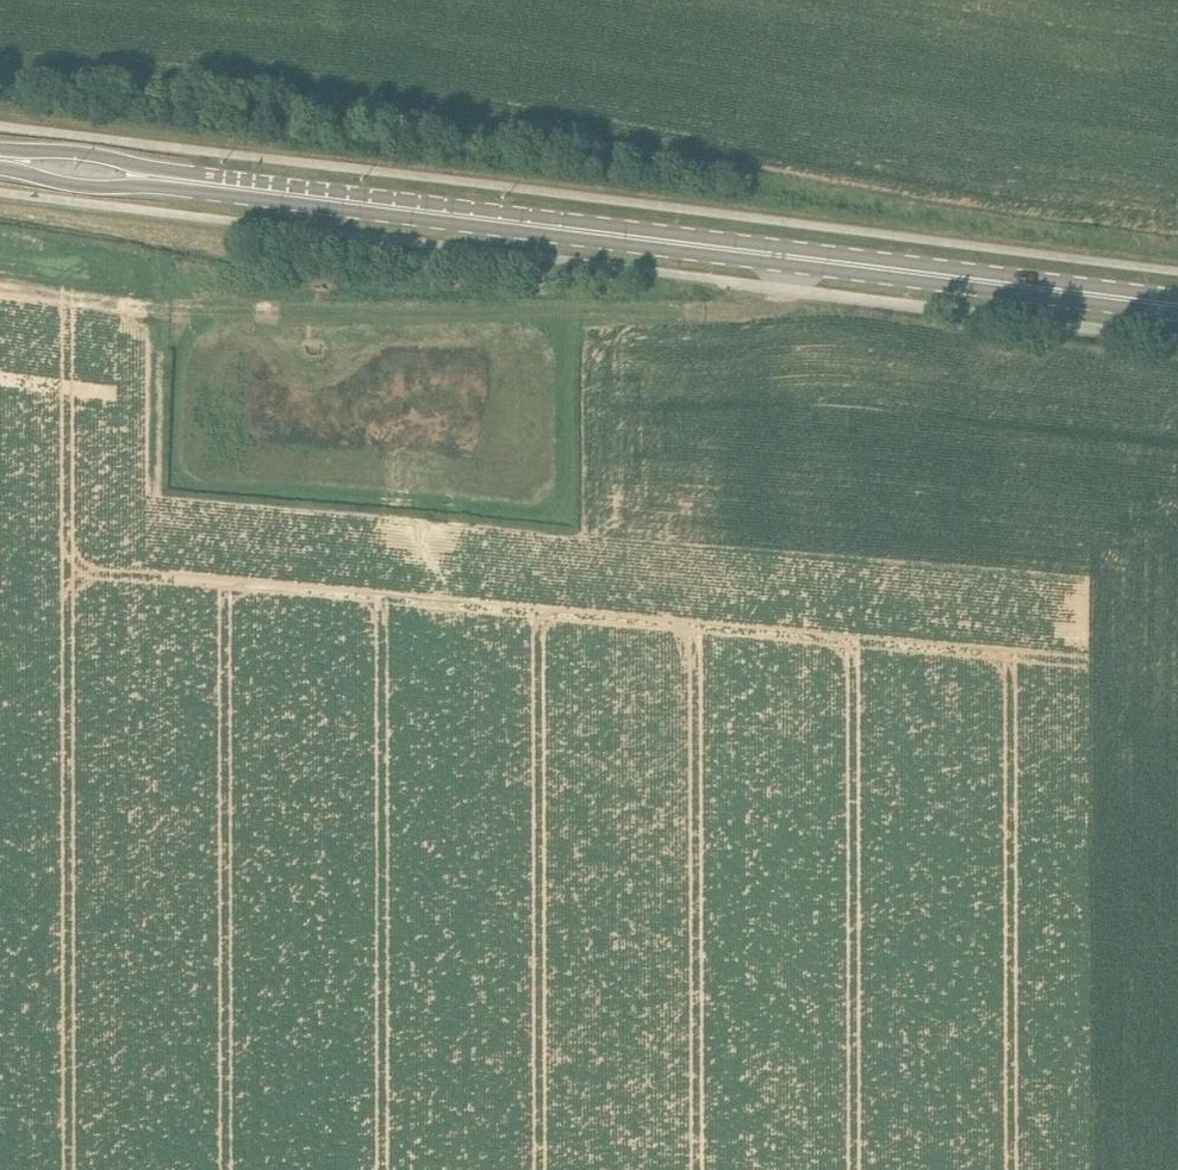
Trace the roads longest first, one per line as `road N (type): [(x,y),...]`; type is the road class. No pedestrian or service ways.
road 1 (primary): [(1177,305),(150,176)]
road 2 (track): [(0,283),(169,310),(761,314),(784,303),(790,256)]
road 3 (primary): [(9,159),(27,173),(73,185),(117,186),(150,176)]
road 4 (primary): [(150,176),(132,163),(81,151),(9,159)]

